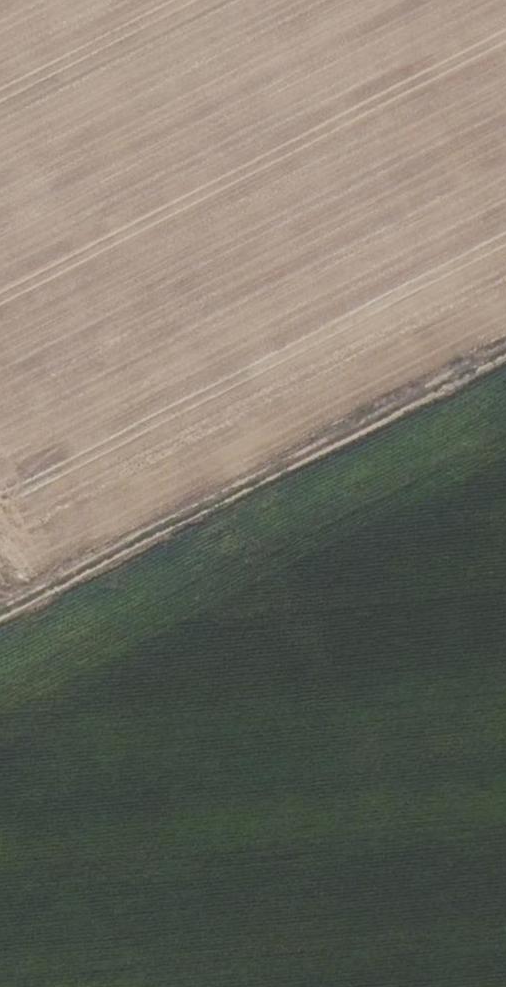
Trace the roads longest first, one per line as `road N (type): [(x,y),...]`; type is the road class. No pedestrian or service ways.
road 1 (track): [(505,343),(0,604)]

